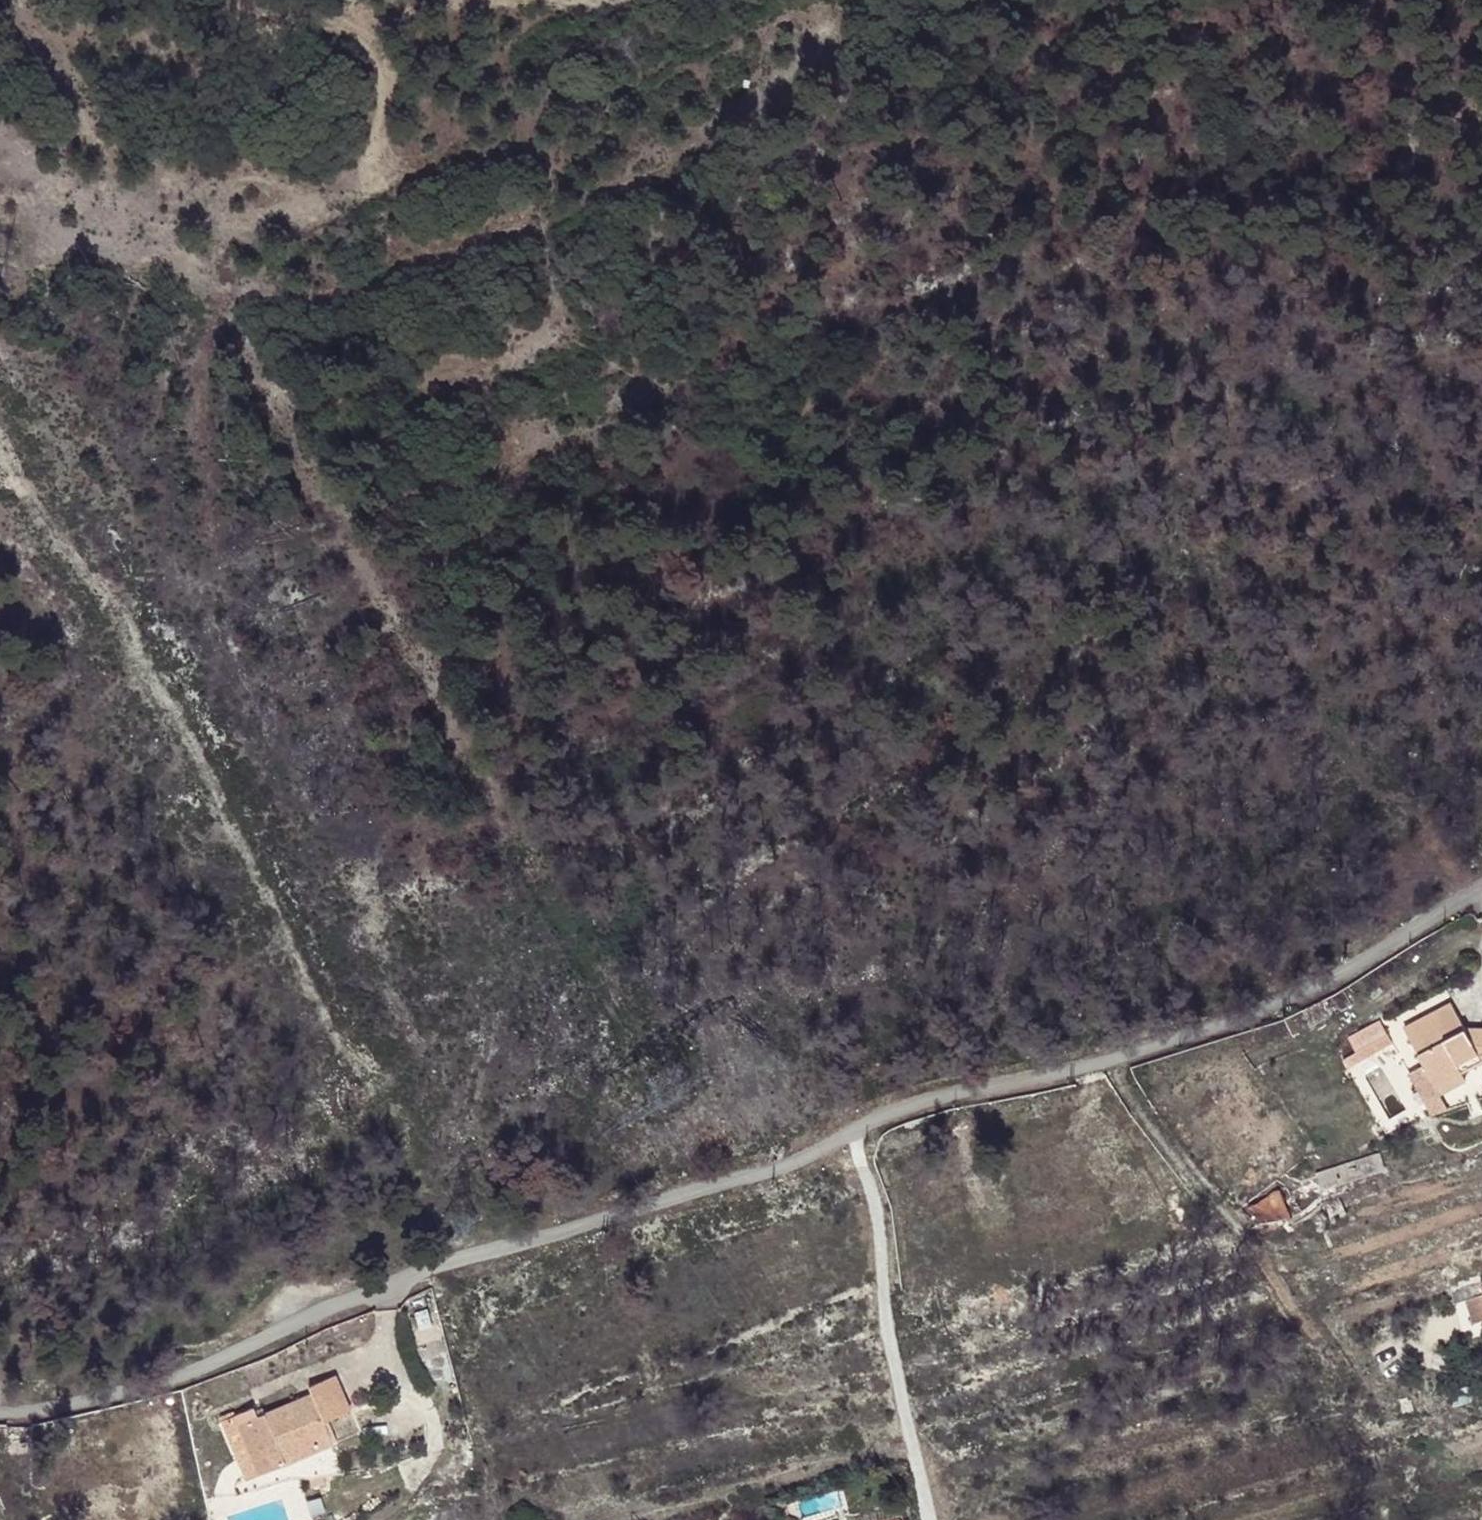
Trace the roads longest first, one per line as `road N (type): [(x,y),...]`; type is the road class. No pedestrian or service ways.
road 1 (unclassified): [(0,1404),(142,1386),(416,1283),(807,1155),(891,1108),(1181,1043),(1401,938),(1481,889)]

